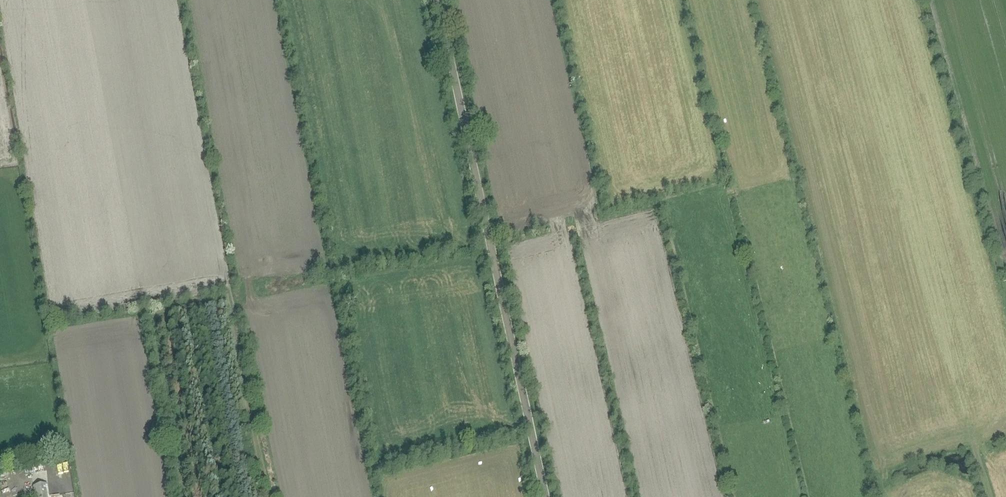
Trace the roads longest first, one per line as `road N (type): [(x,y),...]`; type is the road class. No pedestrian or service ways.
road 1 (unclassified): [(546,496),(438,0)]

